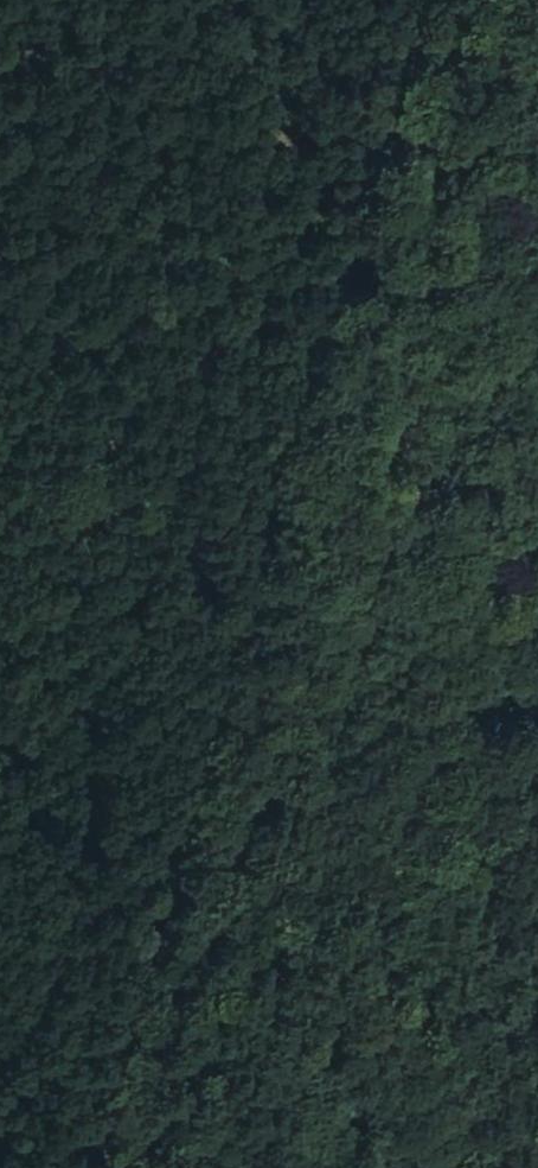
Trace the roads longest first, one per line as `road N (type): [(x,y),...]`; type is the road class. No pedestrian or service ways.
road 1 (track): [(96,1167),(430,0)]

